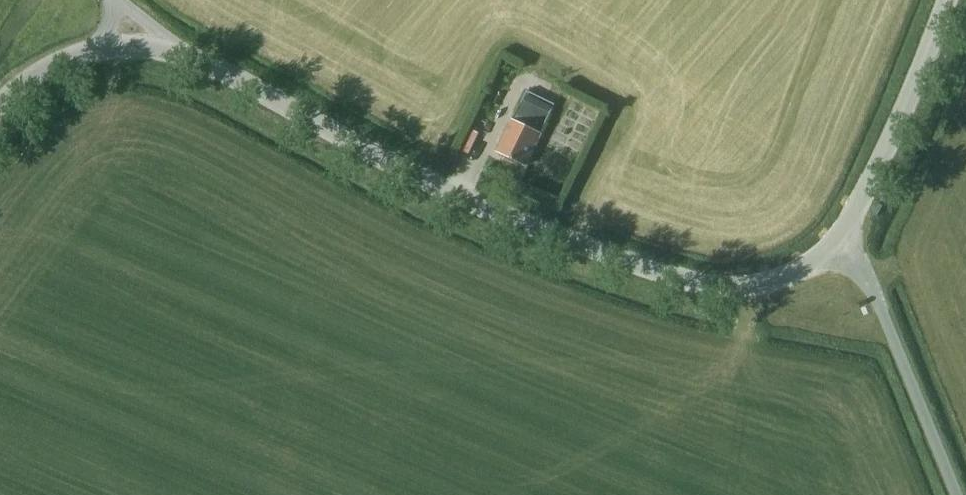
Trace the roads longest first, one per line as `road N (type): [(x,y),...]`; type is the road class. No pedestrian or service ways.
road 1 (tertiary): [(844,225),(822,252),(775,278),(742,284),(677,276),(434,183),(183,53)]
road 2 (tertiary): [(844,225),(945,0)]

